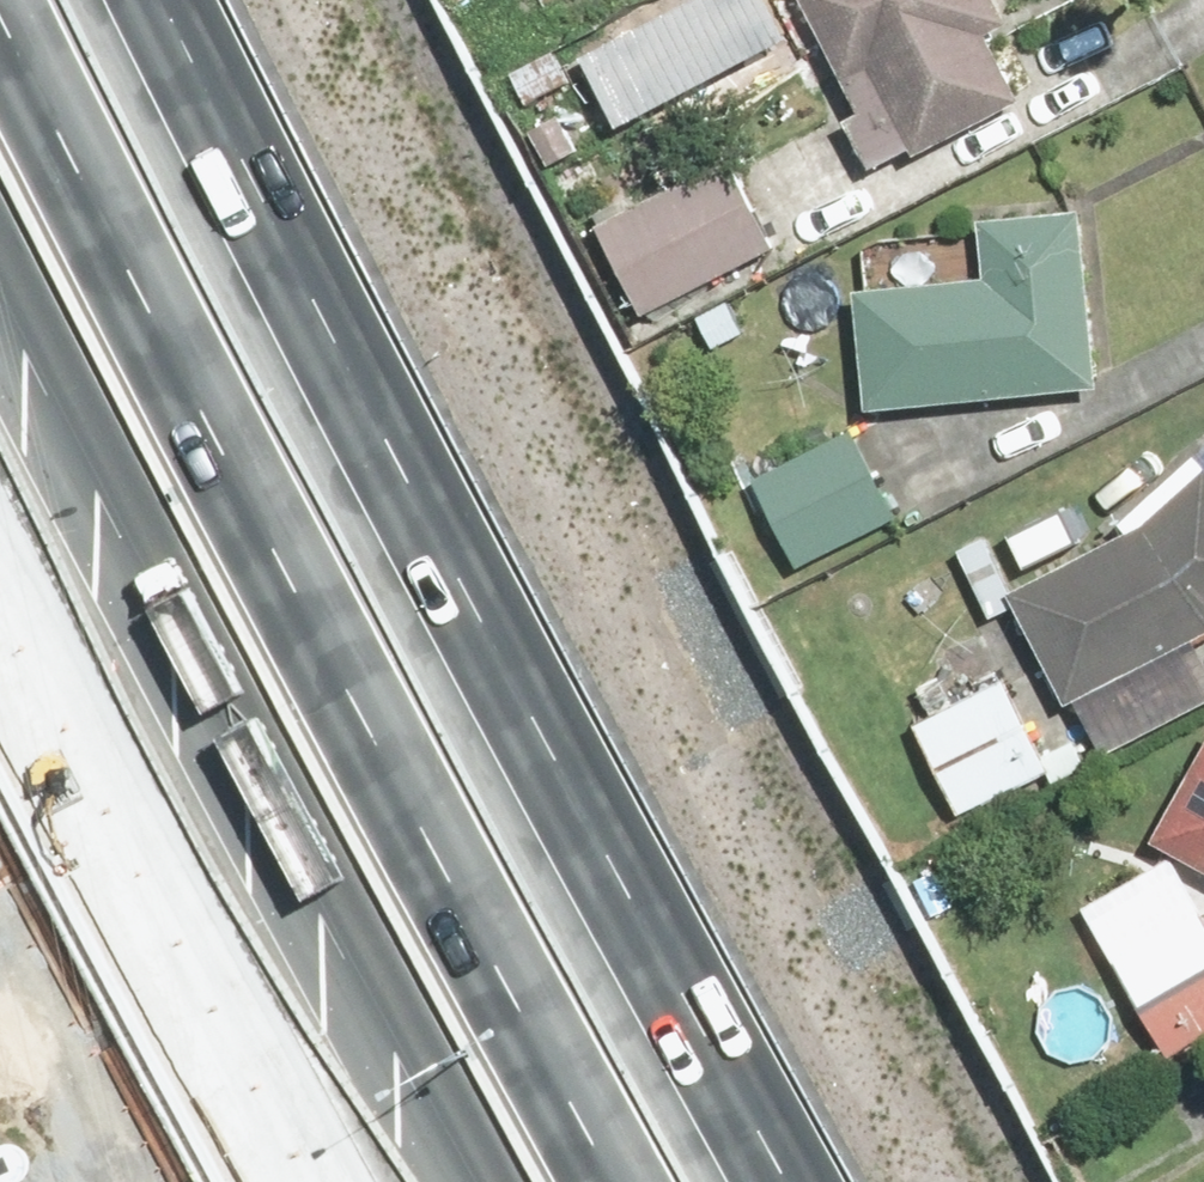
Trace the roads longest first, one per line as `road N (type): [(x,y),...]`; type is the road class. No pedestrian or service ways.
road 1 (motorway): [(60,0),(500,829),(701,1181)]
road 2 (motorway): [(453,1181),(196,744),(0,339)]

